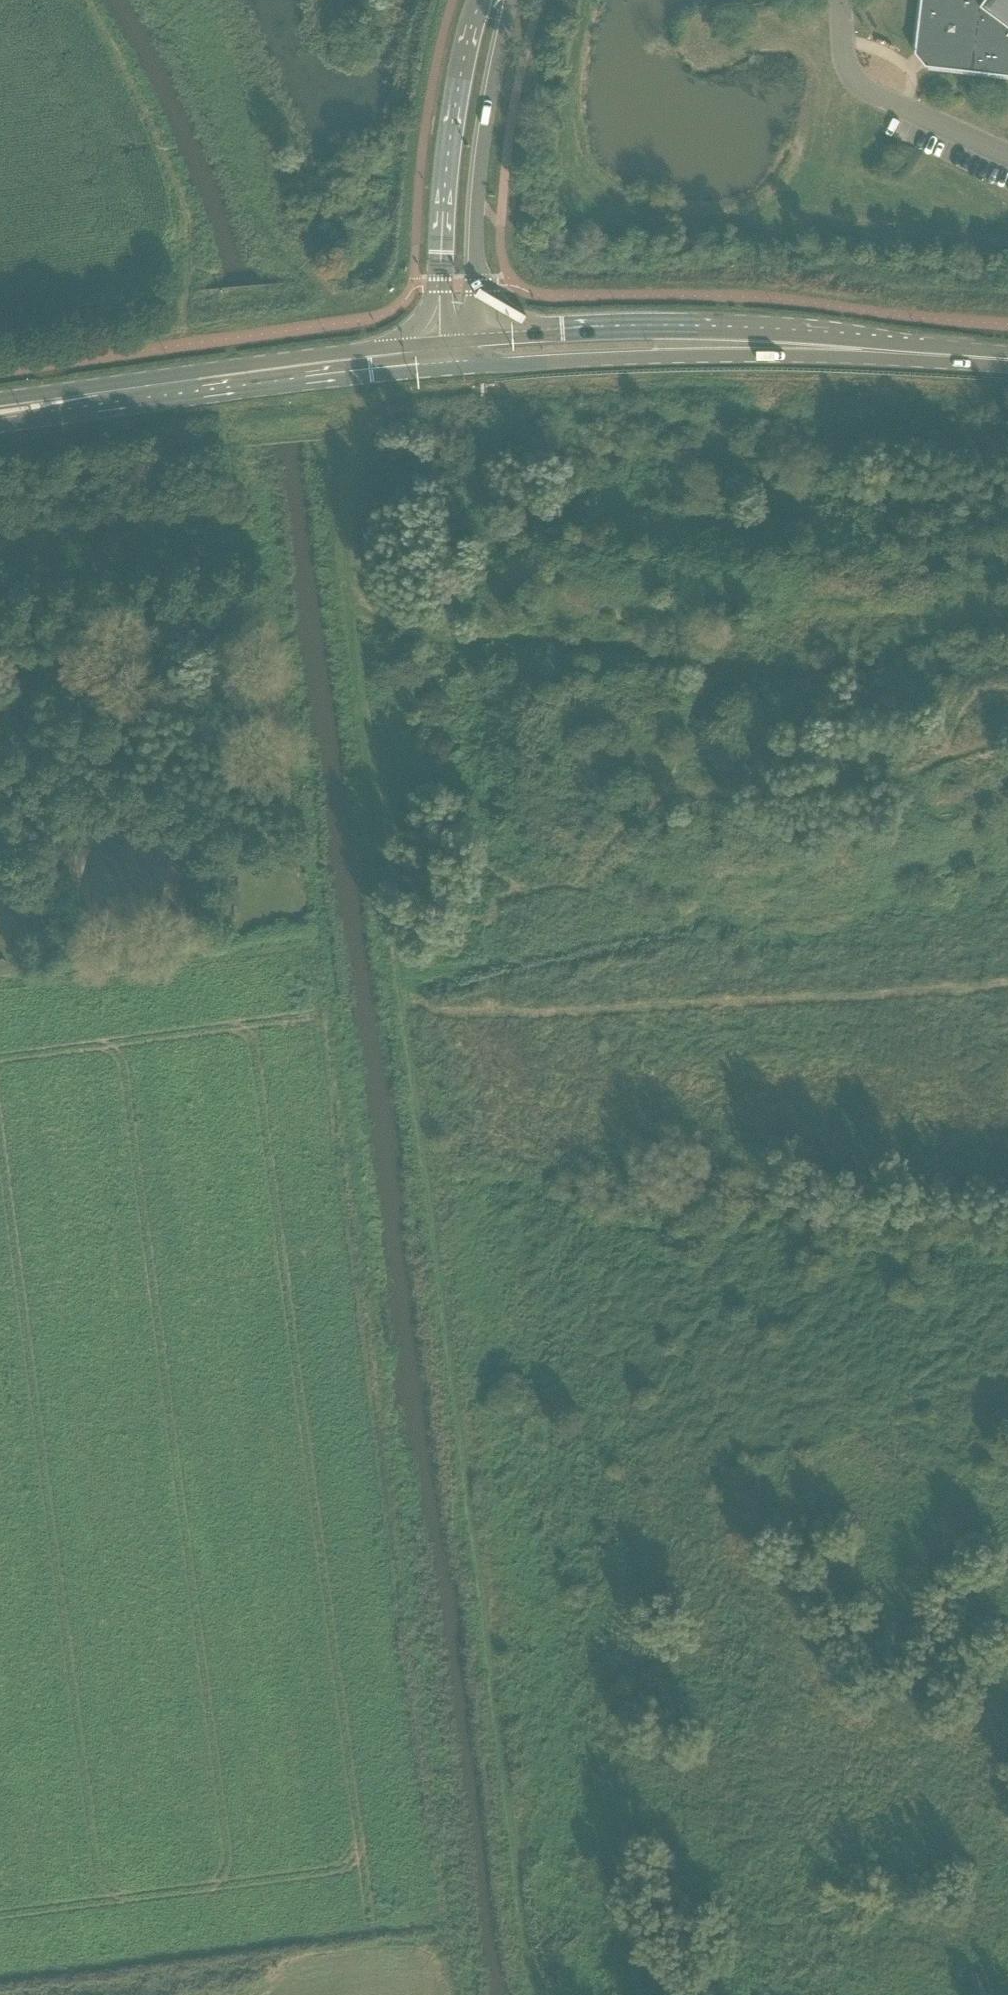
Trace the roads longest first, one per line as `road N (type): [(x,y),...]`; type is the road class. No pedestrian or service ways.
road 1 (secondary): [(932,353),(801,331),(649,328),(507,337),(458,354)]
road 2 (secondary): [(458,354),(510,363),(932,353)]
road 3 (tertiary): [(458,354),(476,314),(481,158),(515,0)]
road 4 (tertiary): [(480,0),(448,135),(442,314),(458,354)]
road 5 (secondary): [(106,397),(458,354)]

